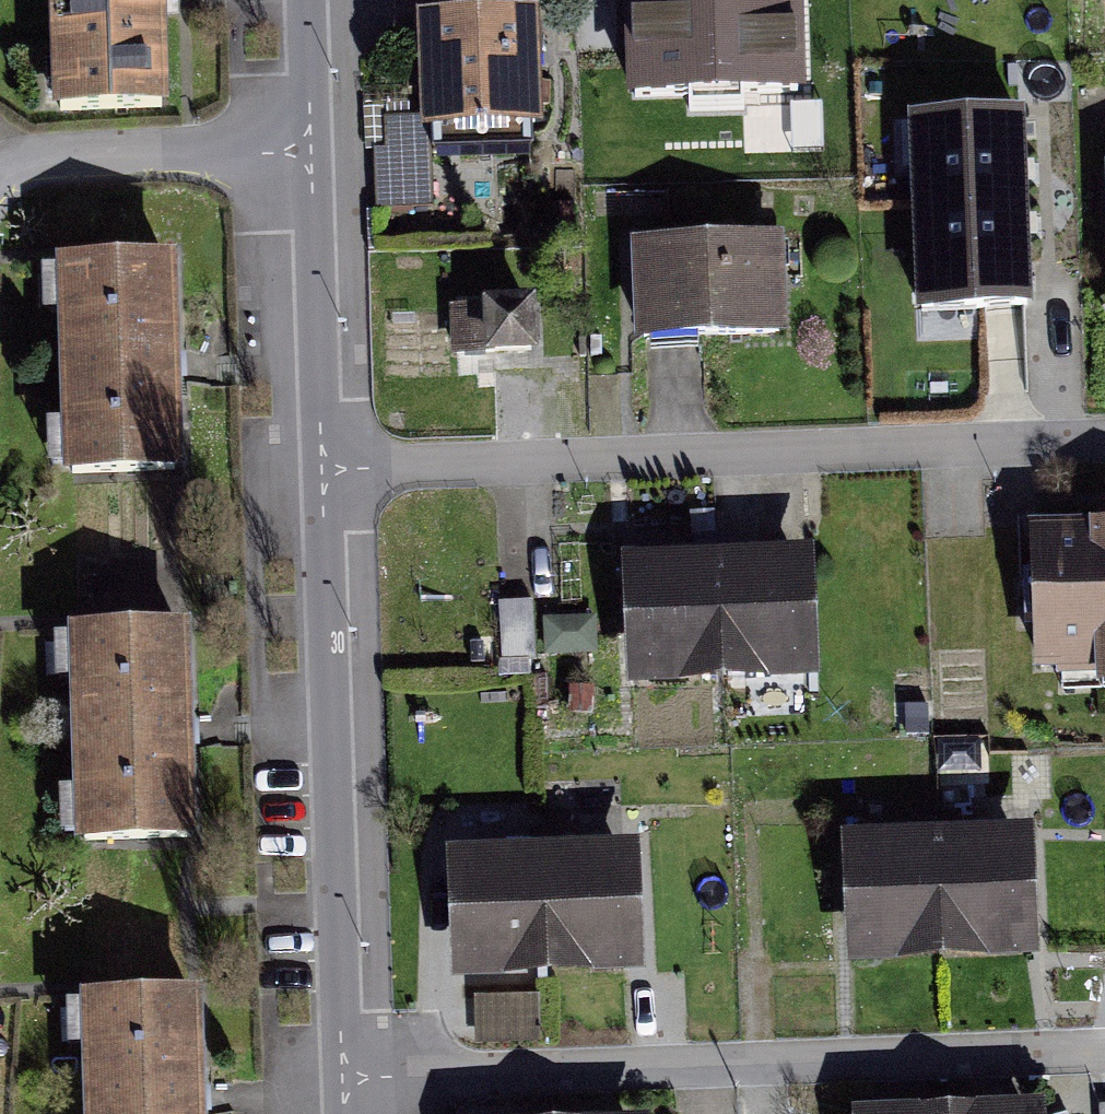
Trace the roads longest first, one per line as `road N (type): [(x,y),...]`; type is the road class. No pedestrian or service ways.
road 1 (residential): [(322,471),(1104,438)]
road 2 (residential): [(344,1079),(1104,1051)]
road 3 (residential): [(322,471),(344,1079)]
road 4 (residential): [(309,146),(322,471)]
road 5 (residential): [(0,173),(13,162),(309,146)]
road 6 (residential): [(304,0),(309,146)]

